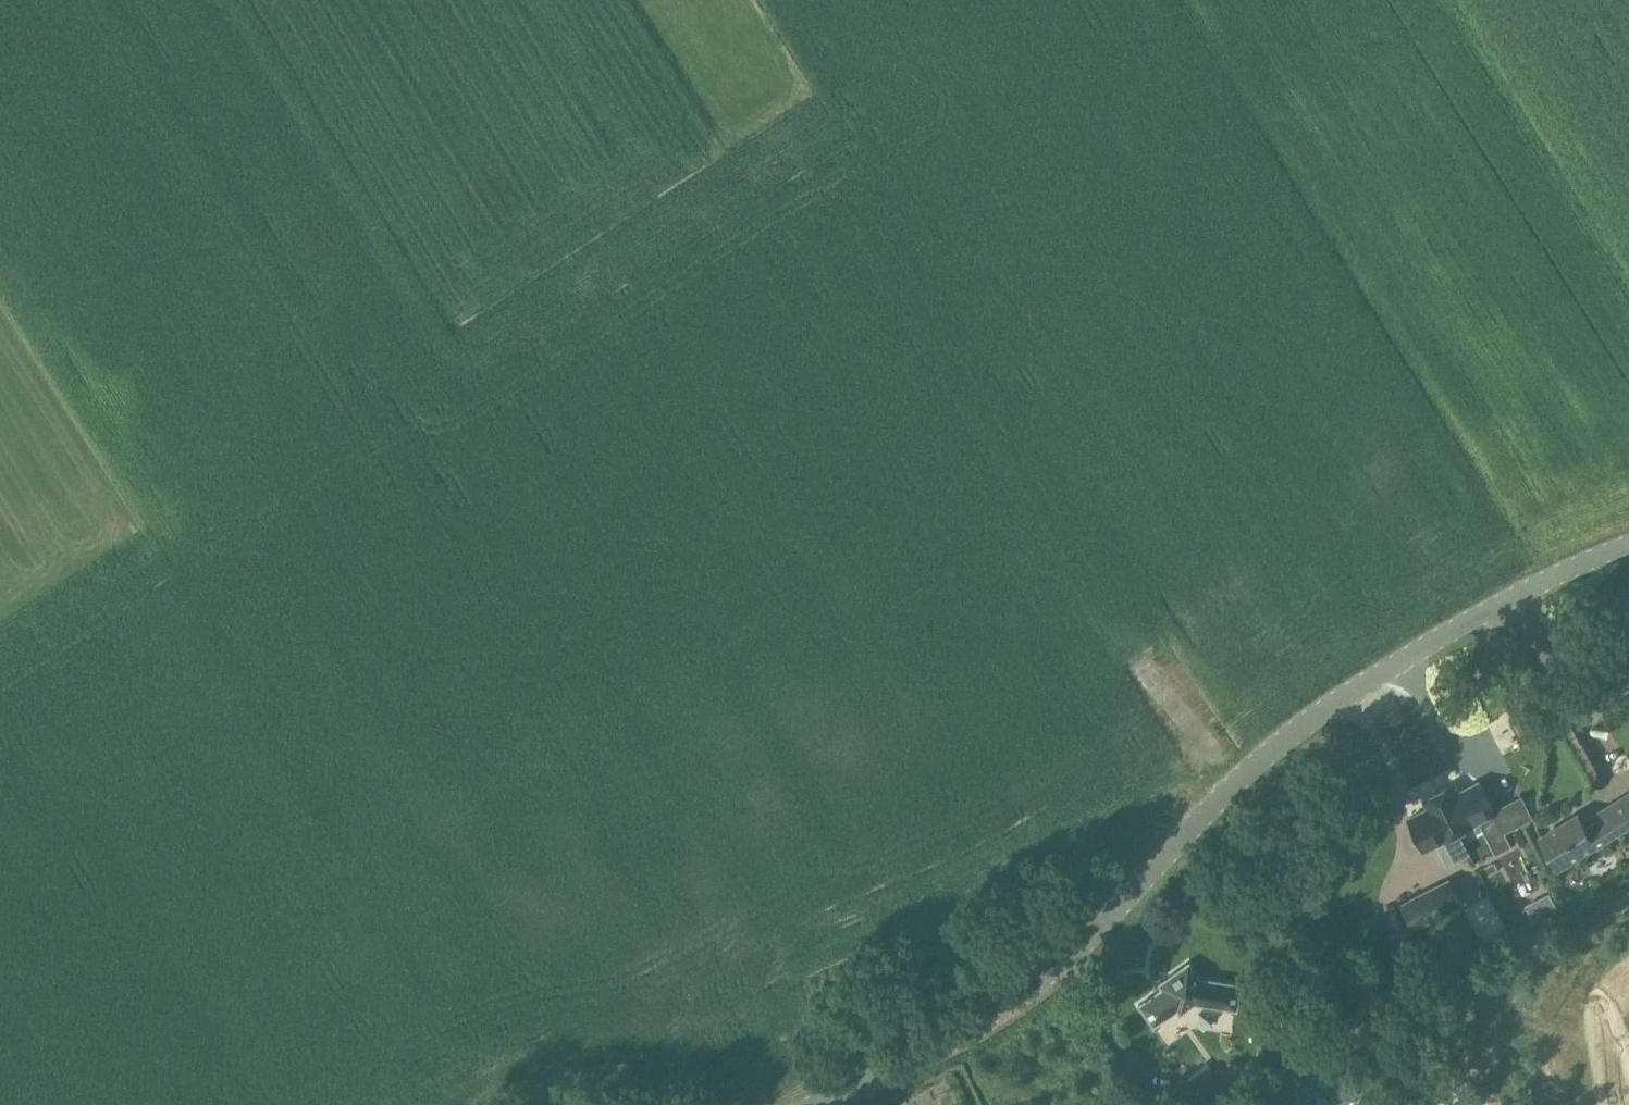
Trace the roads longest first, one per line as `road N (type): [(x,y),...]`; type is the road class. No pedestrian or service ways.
road 1 (tertiary): [(819,1104),(1000,1012),(1065,963),(1246,773),(1337,702),(1485,612),(1628,544)]

